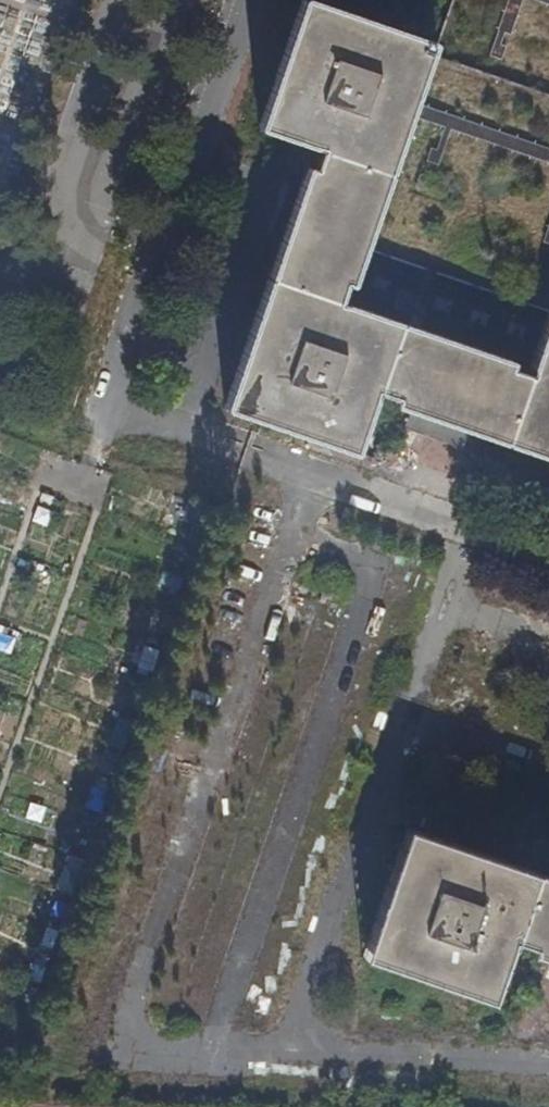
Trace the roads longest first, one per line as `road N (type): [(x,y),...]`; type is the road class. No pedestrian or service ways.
road 1 (unclassified): [(101,431),(247,0)]

